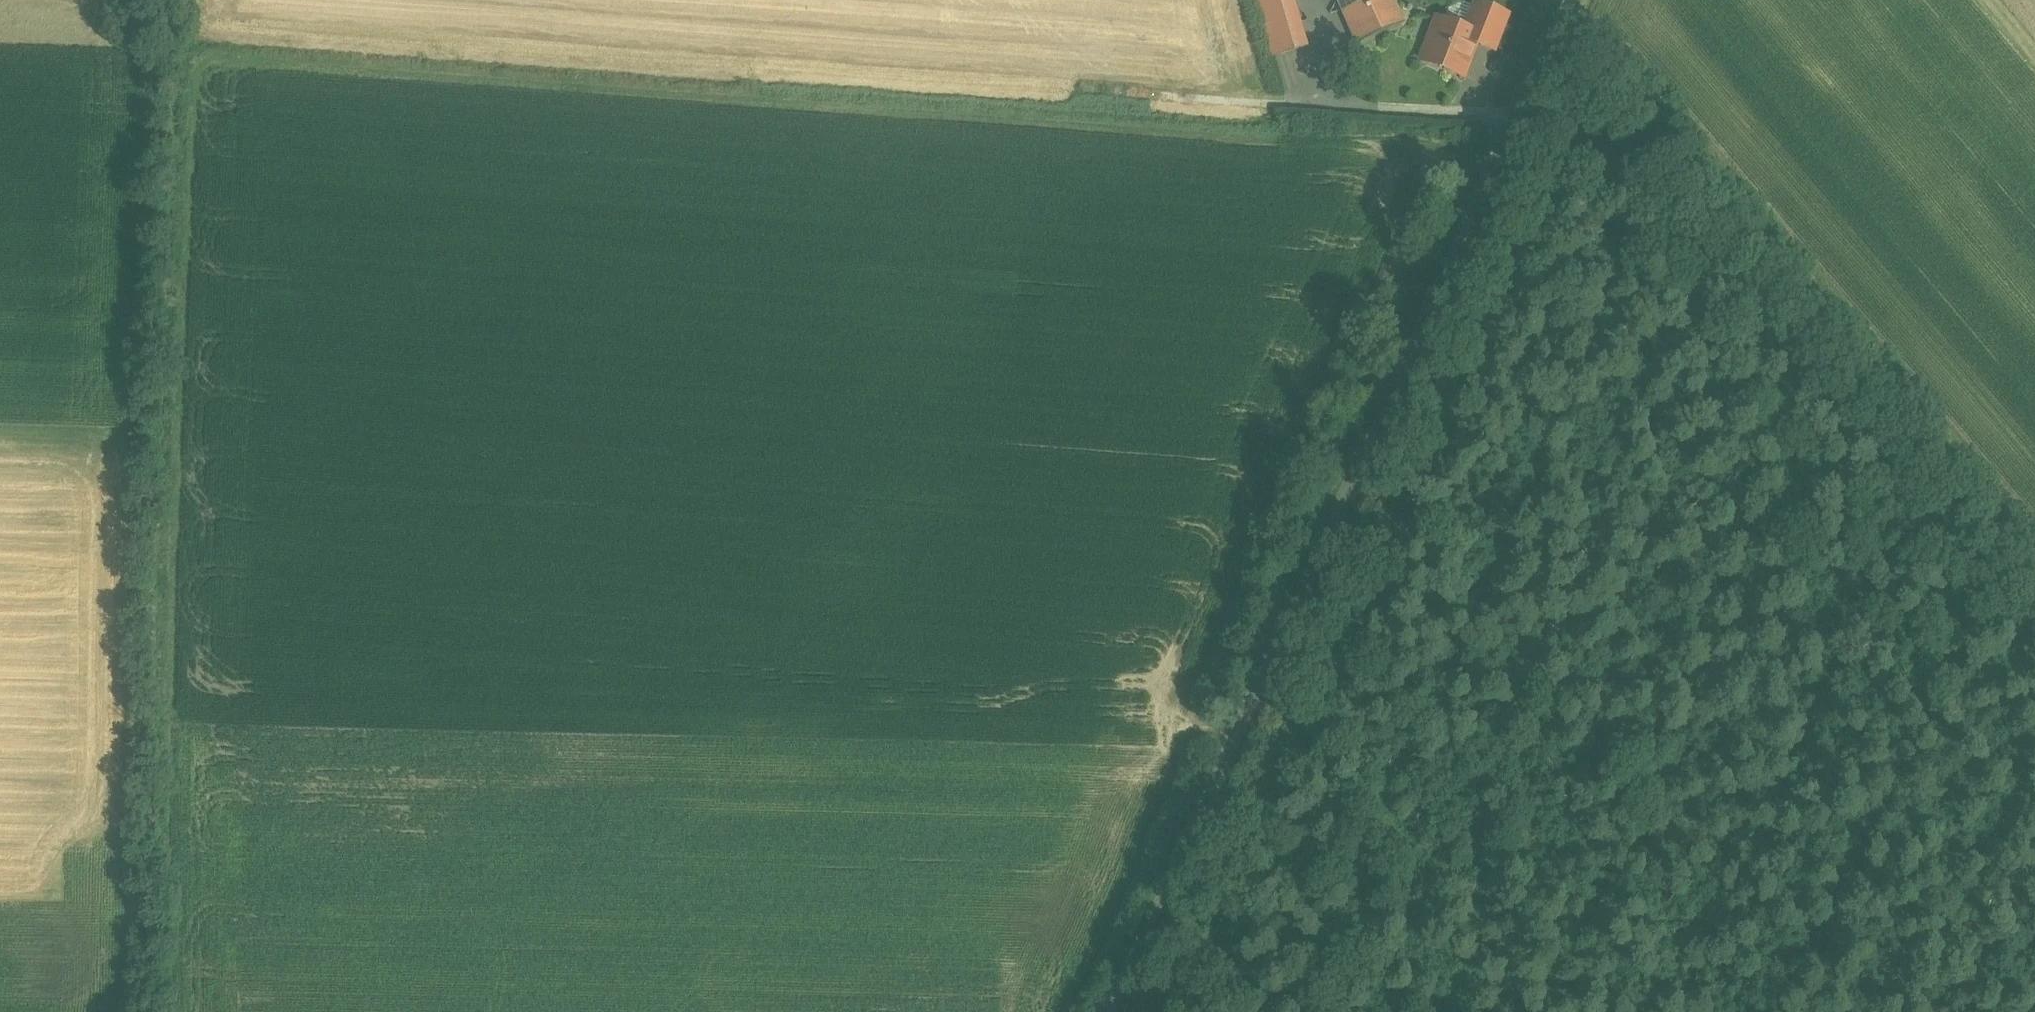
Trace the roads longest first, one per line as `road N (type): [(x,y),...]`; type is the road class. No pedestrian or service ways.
road 1 (track): [(2034,655),(1618,151),(1592,143),(1569,160),(1311,722)]
road 2 (unclassified): [(1569,0),(1111,1011)]
road 3 (track): [(1175,1011),(1297,752),(1310,743),(1572,1011)]

